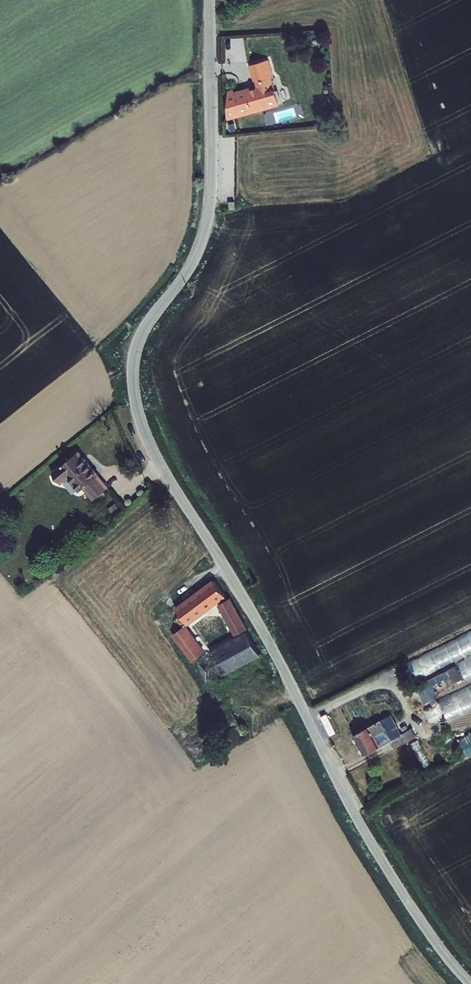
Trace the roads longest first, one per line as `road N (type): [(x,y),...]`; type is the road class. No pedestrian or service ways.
road 1 (unclassified): [(470,983),(365,834),(278,659),(144,434),(135,352),(183,279)]
road 2 (residential): [(183,279),(209,196),(209,0)]

